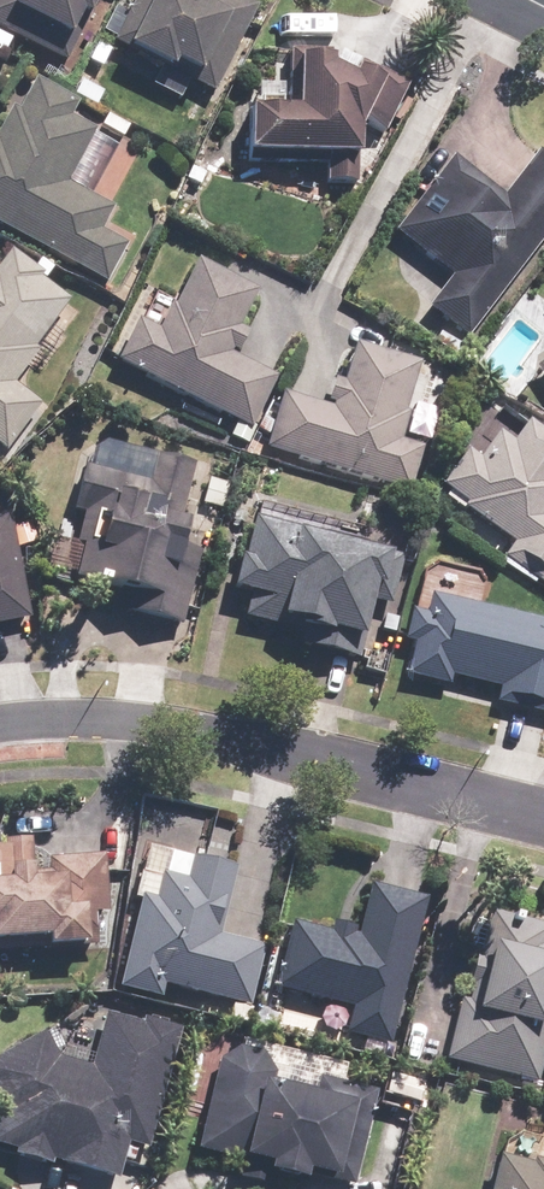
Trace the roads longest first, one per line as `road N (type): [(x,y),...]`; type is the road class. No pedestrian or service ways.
road 1 (residential): [(543,816),(150,716),(0,726)]

